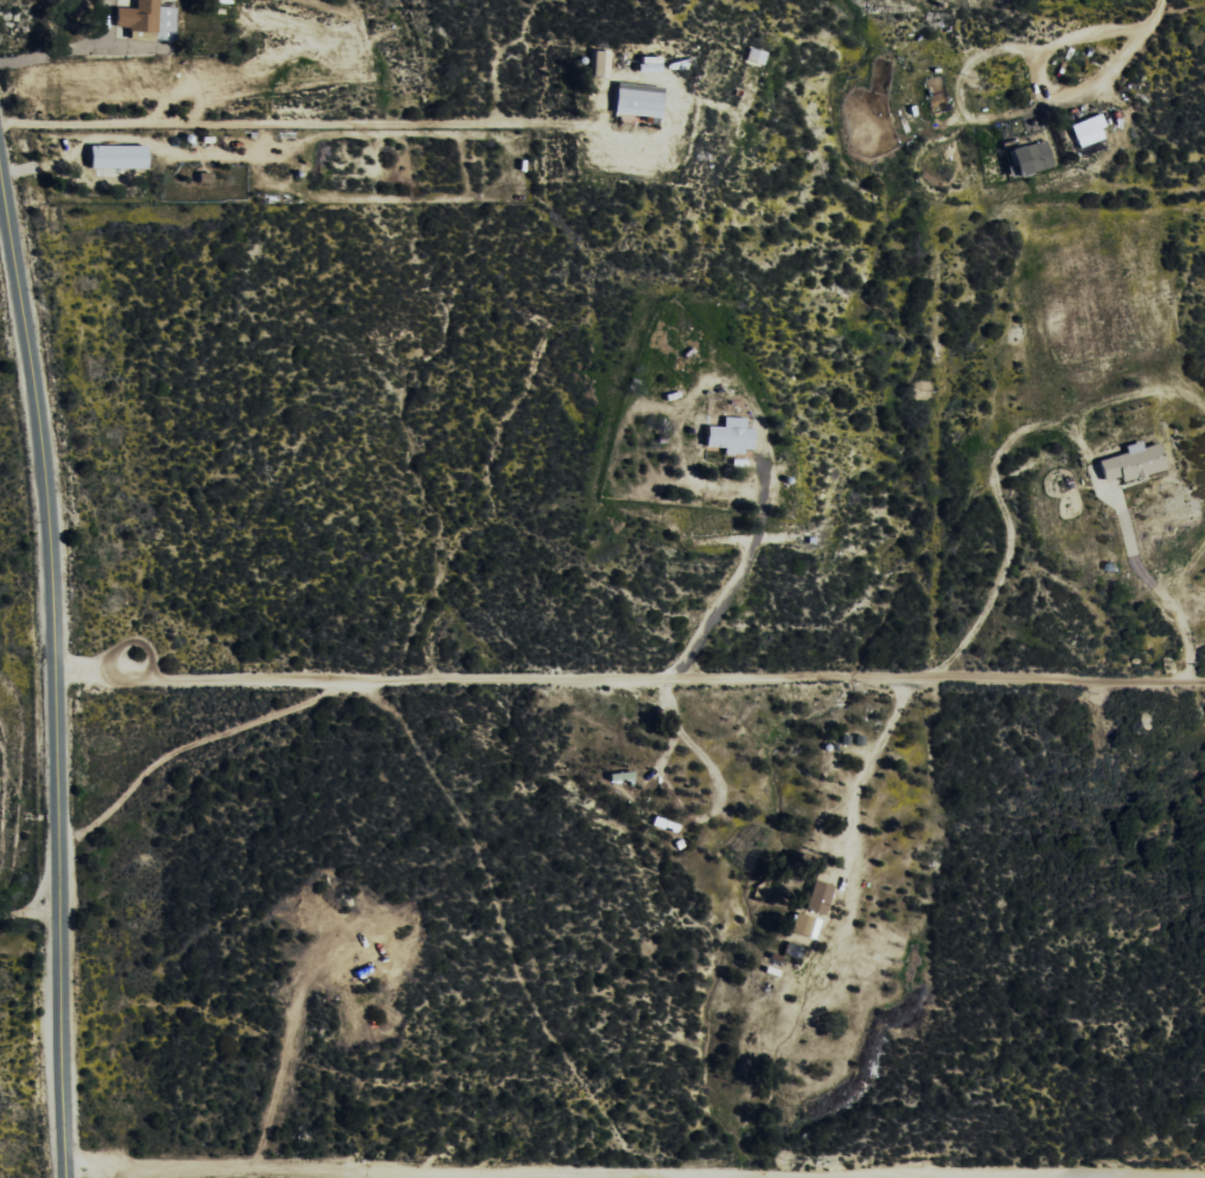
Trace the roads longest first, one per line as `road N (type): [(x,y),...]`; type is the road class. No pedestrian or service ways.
road 1 (residential): [(51,1176),(1204,1176)]
road 2 (tertiary): [(51,1177),(51,536),(0,212)]
road 3 (residential): [(55,674),(376,683),(394,677),(467,533),(486,522),(522,526),(607,590),(662,615),(806,628)]

